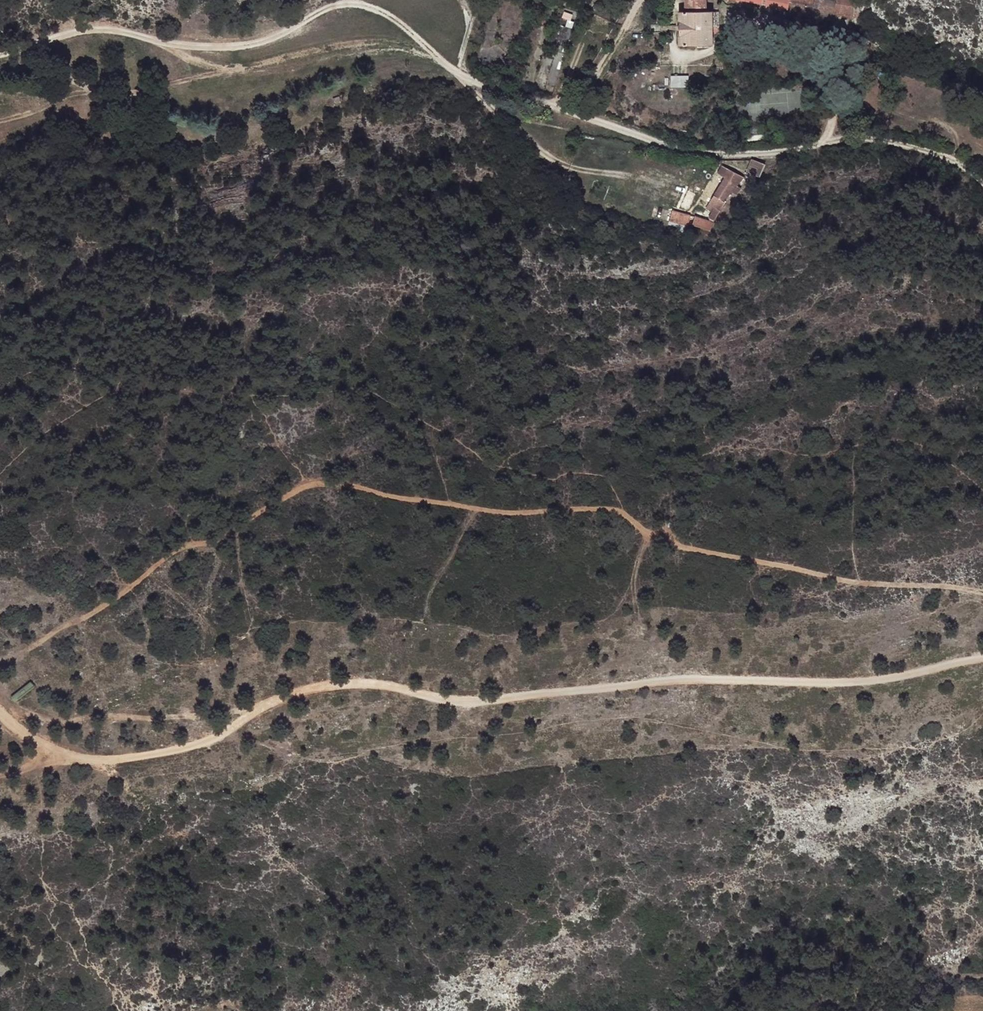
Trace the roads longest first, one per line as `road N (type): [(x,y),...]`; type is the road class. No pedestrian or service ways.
road 1 (track): [(982,592),(856,583),(673,545),(611,509),(477,508),(313,482),(206,544),(183,546),(95,611),(0,661)]
road 2 (track): [(0,53),(90,26),(169,43),(222,69),(267,72),(402,52),(637,138),(720,153),(867,139),(921,146),(967,167),(982,190)]
road 3 (track): [(982,661),(879,680),(668,680),(490,701),(346,682),(259,707),(211,740),(101,759),(56,758),(0,711)]
road 4 (track): [(0,710),(60,722),(259,707)]
road 5 (track): [(169,43),(260,43),(351,0)]

